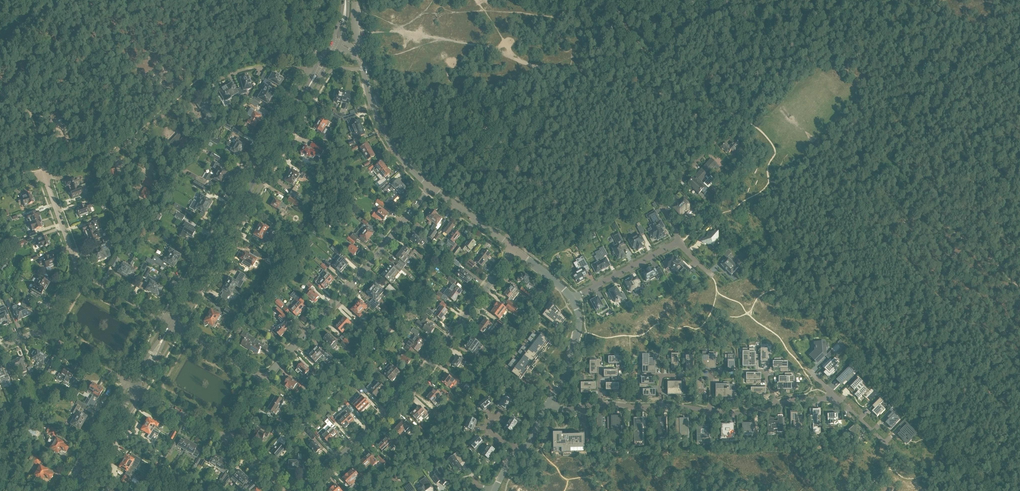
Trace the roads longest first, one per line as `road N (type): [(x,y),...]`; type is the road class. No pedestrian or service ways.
road 1 (track): [(366,14),(691,104)]
road 2 (track): [(946,0),(926,56),(916,135),(953,232),(1019,288)]
road 3 (residential): [(299,490),(415,381),(516,250)]
road 4 (residential): [(178,329),(321,74)]
road 5 (residential): [(309,69),(164,321)]
road 6 (tertiary): [(170,325),(304,94)]
road 7 (residential): [(432,187),(264,380)]
road 8 (tertiary): [(432,187),(394,150),(363,69),(340,44)]
road 9 (track): [(843,0),(736,117)]
road 10 (residential): [(726,129),(661,201),(680,241)]
road 11 (residential): [(126,383),(64,490)]
road 12 (track): [(423,13),(486,11),(517,61)]
road 13 (residential): [(573,298),(680,241)]

